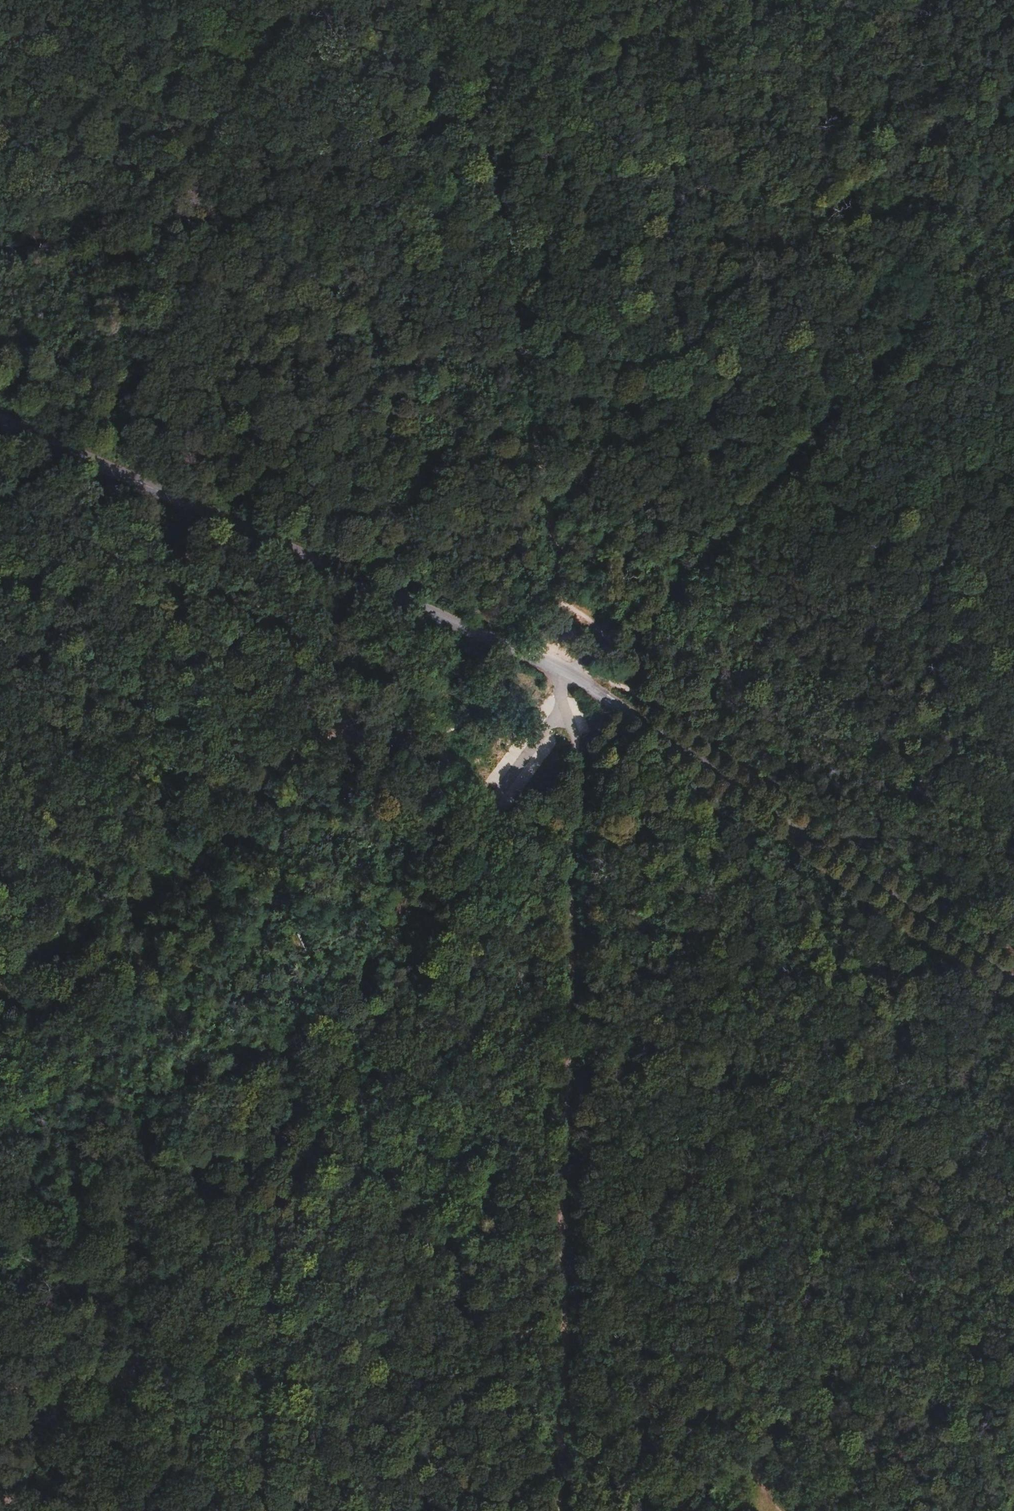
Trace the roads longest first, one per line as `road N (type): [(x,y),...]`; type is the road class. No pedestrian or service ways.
road 1 (tertiary): [(1013,985),(561,671),(0,421)]
road 2 (track): [(563,710),(581,746),(559,1510)]
road 3 (track): [(339,1105),(440,1162),(639,1221),(769,1505),(783,1510)]
road 4 (track): [(305,1099),(239,1206),(0,1510)]
road 5 (track): [(495,186),(570,658)]
road 6 (track): [(339,1105),(273,1260),(200,1363),(117,1371)]
road 7 (track): [(492,802),(507,832),(339,1105)]
road 8 (track): [(465,0),(495,186)]

